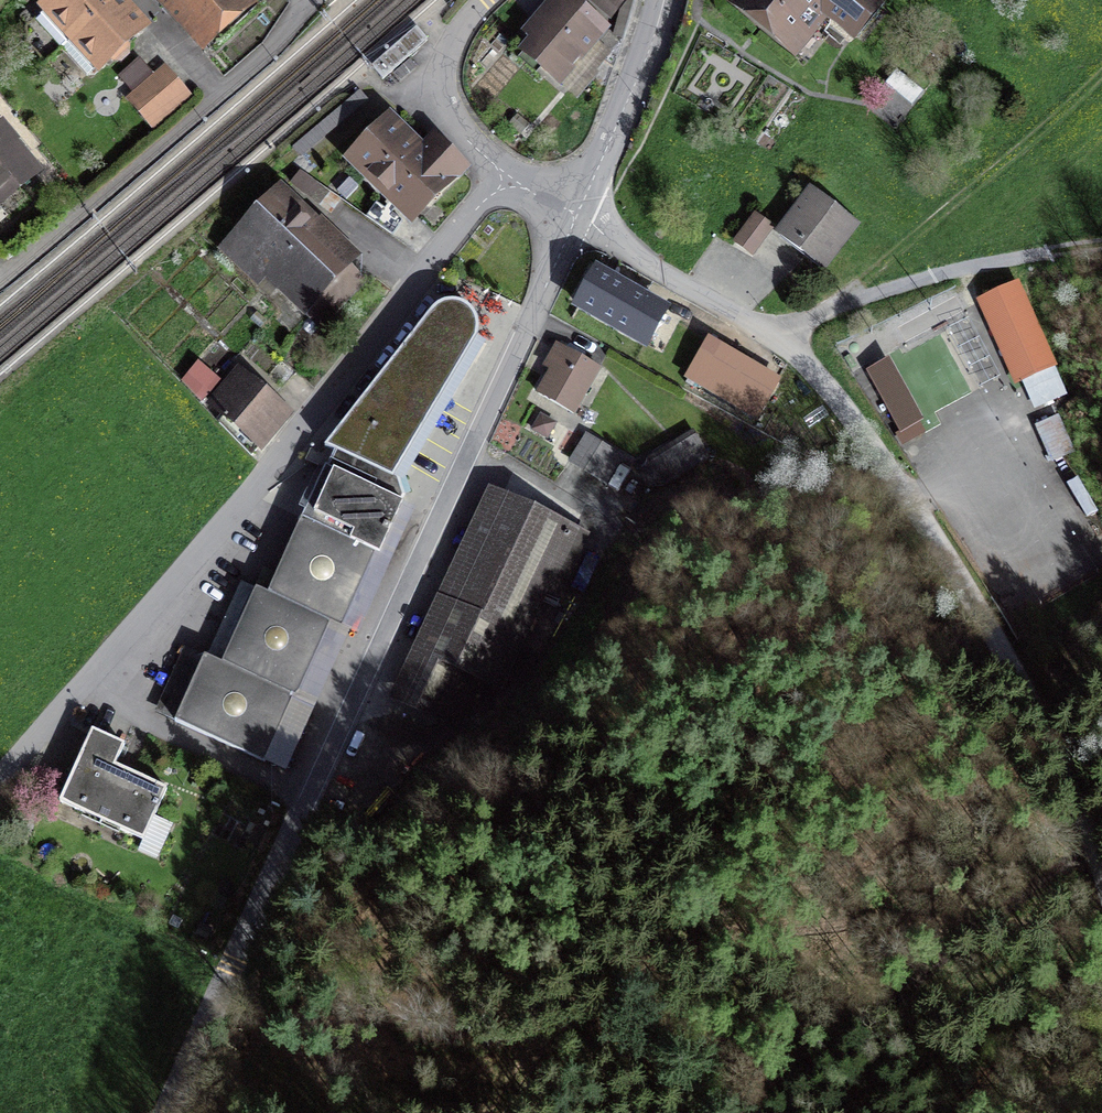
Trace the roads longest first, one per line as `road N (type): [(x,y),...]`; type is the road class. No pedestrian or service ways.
road 1 (tertiary): [(577,213),(187,1112)]
road 2 (track): [(1101,863),(1048,726),(992,627),(851,423),(780,338)]
road 3 (unclassified): [(0,774),(268,471)]
road 4 (residential): [(268,471),(505,175)]
road 5 (track): [(1101,245),(1015,257),(841,302),(780,338)]
road 6 (residential): [(577,213),(780,338)]
road 7 (tertiary): [(665,0),(577,213)]
road 8 (residential): [(488,0),(454,38),(444,83),(459,127),(505,175)]

